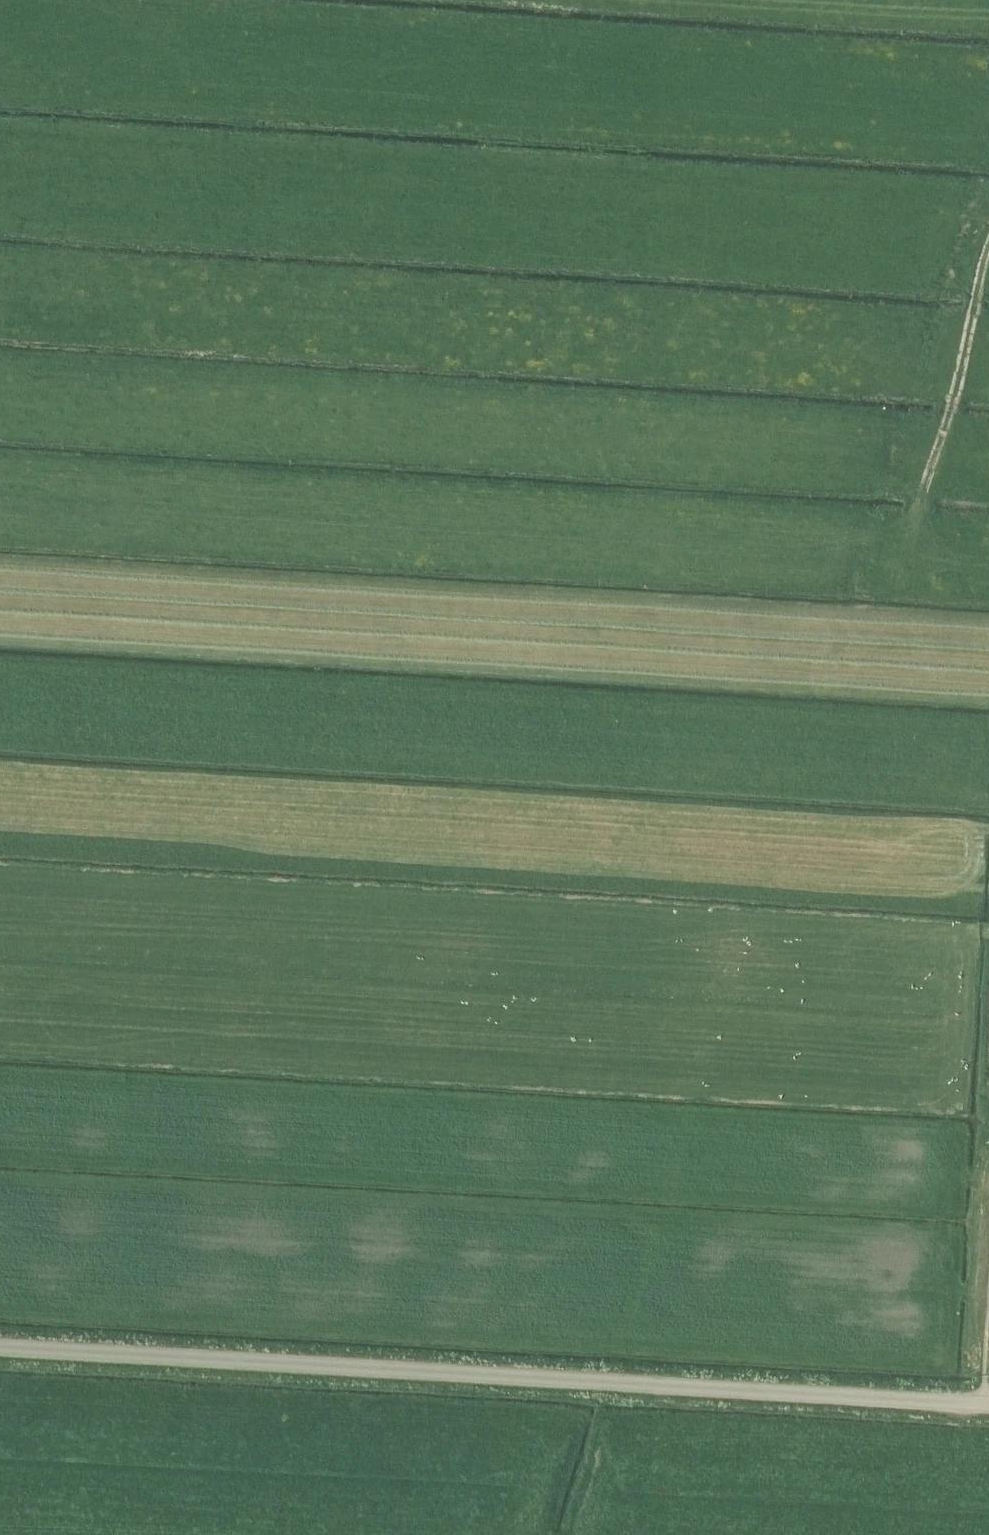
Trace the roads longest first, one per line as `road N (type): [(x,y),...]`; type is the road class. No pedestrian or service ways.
road 1 (unclassified): [(988,1404),(0,1347)]
road 2 (track): [(988,246),(948,418),(884,609),(988,677)]

